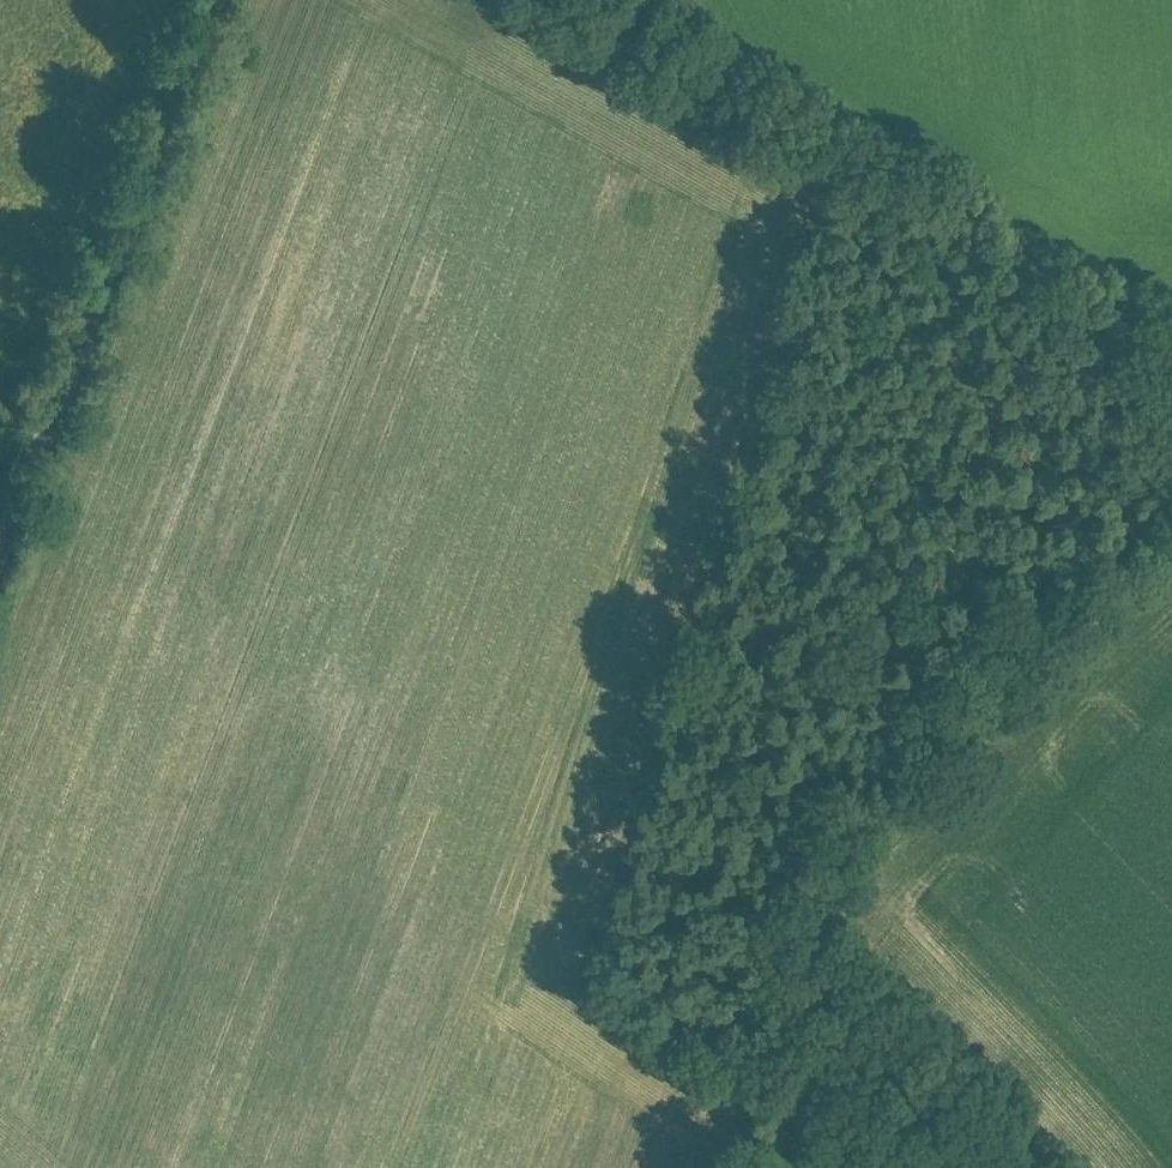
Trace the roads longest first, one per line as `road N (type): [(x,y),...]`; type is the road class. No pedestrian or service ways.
road 1 (unclassified): [(212,0),(0,557)]

